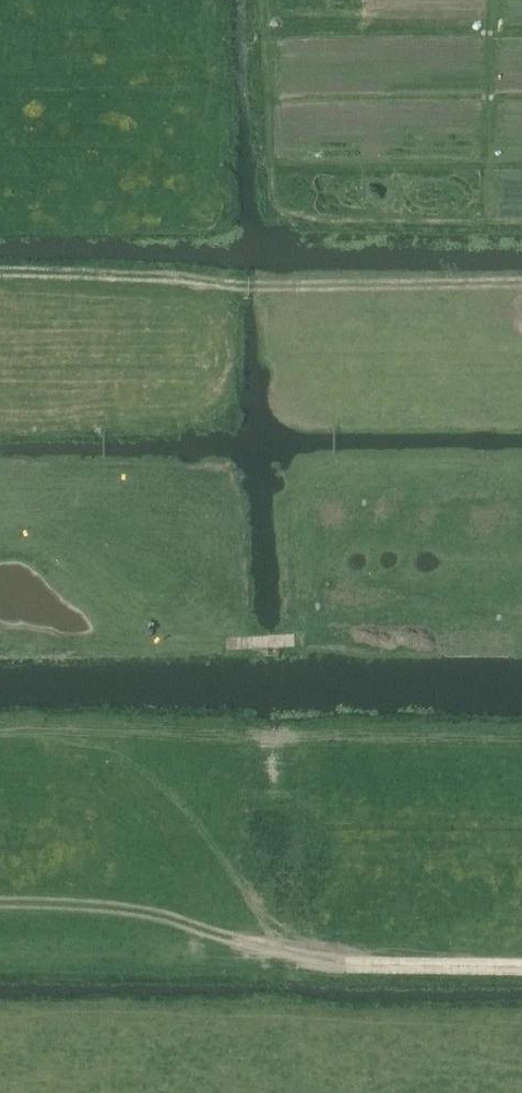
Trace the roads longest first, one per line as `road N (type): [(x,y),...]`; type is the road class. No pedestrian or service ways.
road 1 (track): [(521,967),(259,964),(148,915),(0,913)]
road 2 (track): [(521,288),(241,293),(0,277)]

